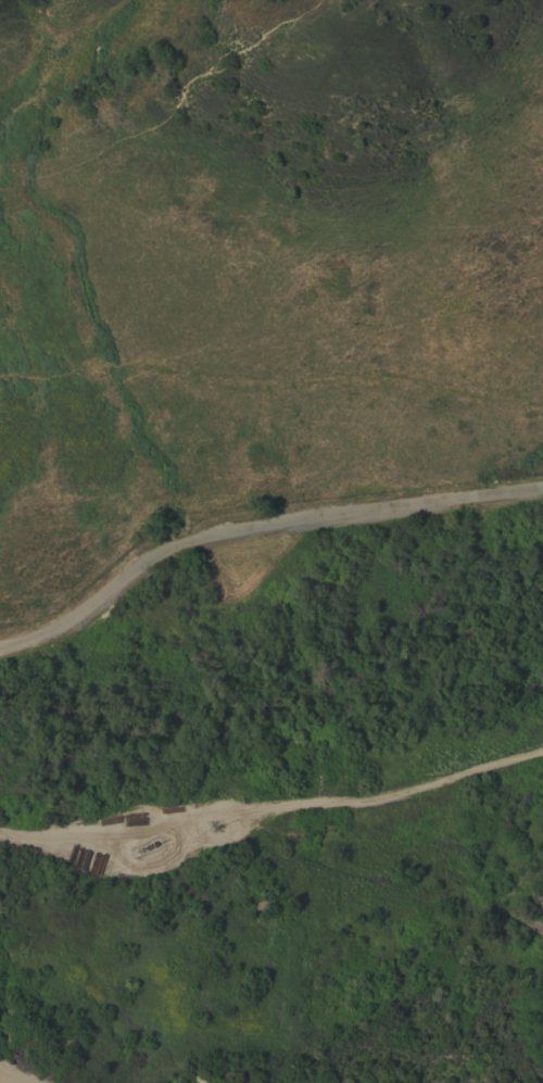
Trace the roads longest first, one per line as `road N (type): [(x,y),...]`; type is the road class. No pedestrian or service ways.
road 1 (residential): [(0,649),(56,631),(163,554),(198,540),(542,491)]

